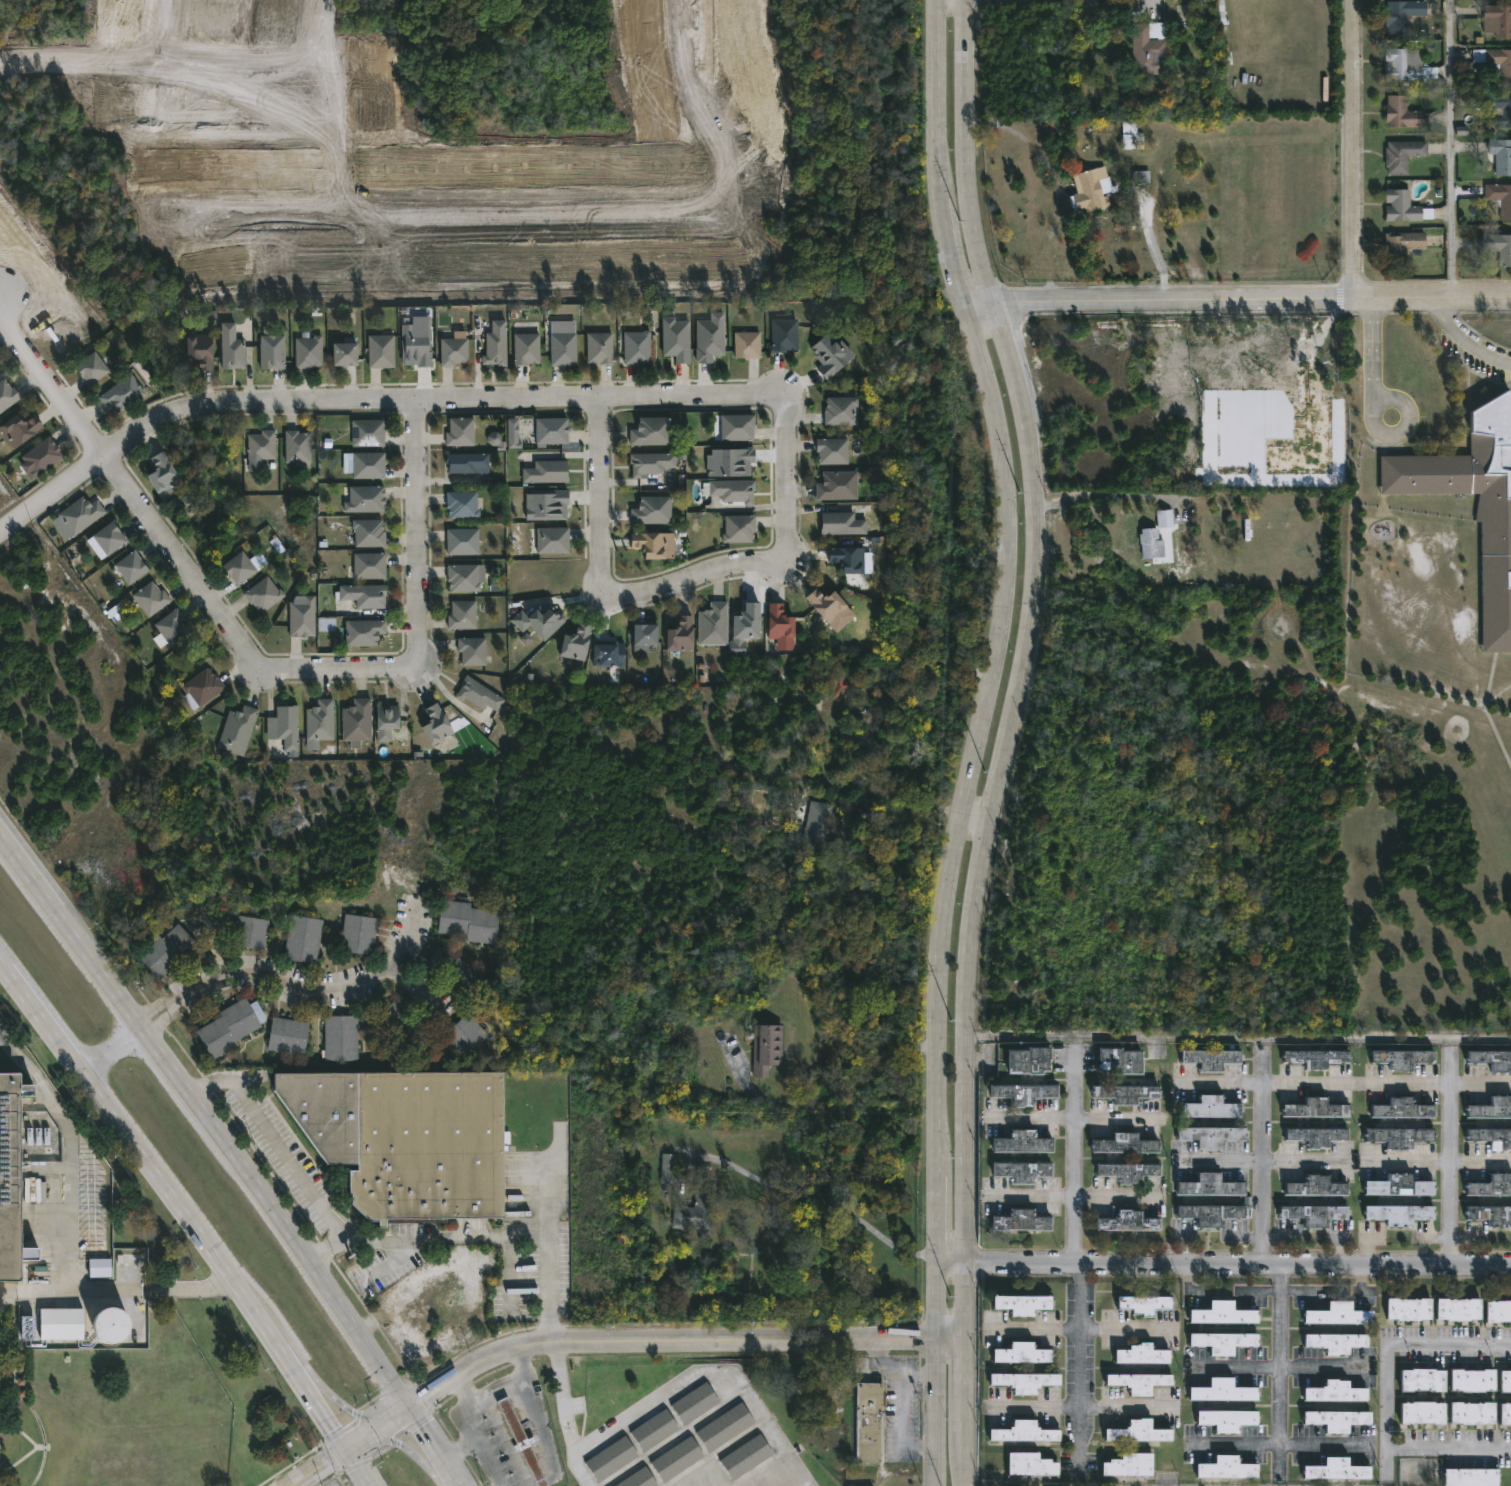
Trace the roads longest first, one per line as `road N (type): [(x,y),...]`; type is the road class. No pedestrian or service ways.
road 1 (secondary): [(965,311),(998,420),(1008,553),(1004,618),(958,816),(936,962),(936,1340)]
road 2 (secondary): [(969,1341),(970,928),(1032,618),(1032,474),(1020,399)]
road 3 (residential): [(0,530),(118,442),(182,410),(214,404),(784,391)]
road 4 (primary): [(409,1409),(0,833)]
road 5 (tertiary): [(291,1485),(488,1363),(553,1341),(936,1340)]
road 6 (primary): [(0,953),(238,1280),(373,1485)]
road 7 (residential): [(936,1262),(1510,1265)]
road 8 (tertiary): [(1510,299),(992,307)]
road 9 (residential): [(0,296),(8,325),(262,670)]
road 10 (secondary): [(938,0),(949,243),(965,311)]
road 11 (secondary): [(992,307),(972,232),(962,0)]
road 12 (residential): [(1355,0),(1354,300)]
road 13 (residential): [(412,398),(420,668)]
road 14 (residential): [(1448,1265),(1449,1053)]
road 15 (residential): [(597,588),(595,395)]
road 16 (residential): [(783,562),(758,557),(669,582),(597,588)]
road 17 (residential): [(784,391),(783,562)]
road 18 (residential): [(262,670),(420,668)]
road 19 (secondary): [(936,1340),(935,1485)]

